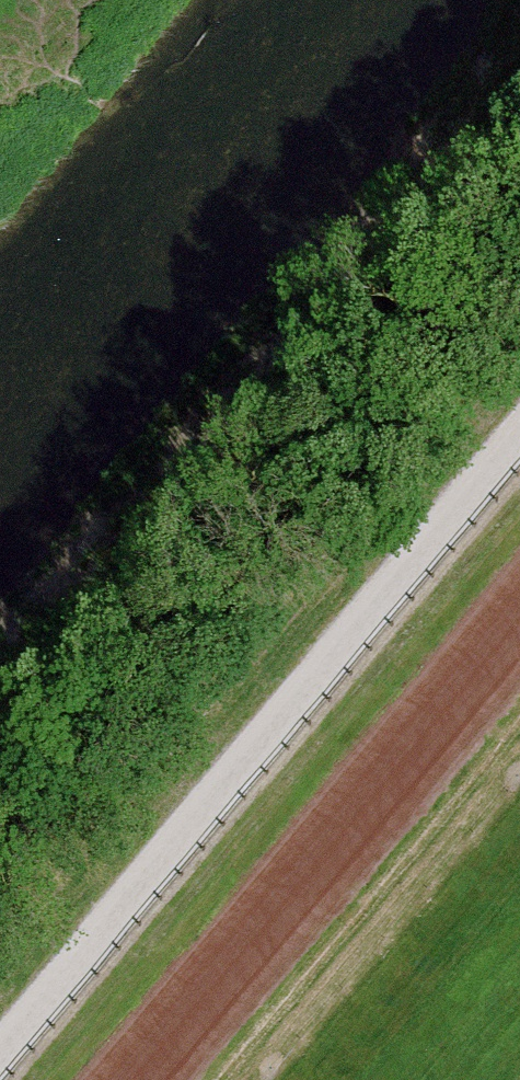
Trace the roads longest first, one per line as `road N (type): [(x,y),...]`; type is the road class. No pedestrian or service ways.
road 1 (track): [(519,431),(0,1051)]
road 2 (track): [(0,718),(519,110)]
road 3 (track): [(519,625),(140,1079)]

